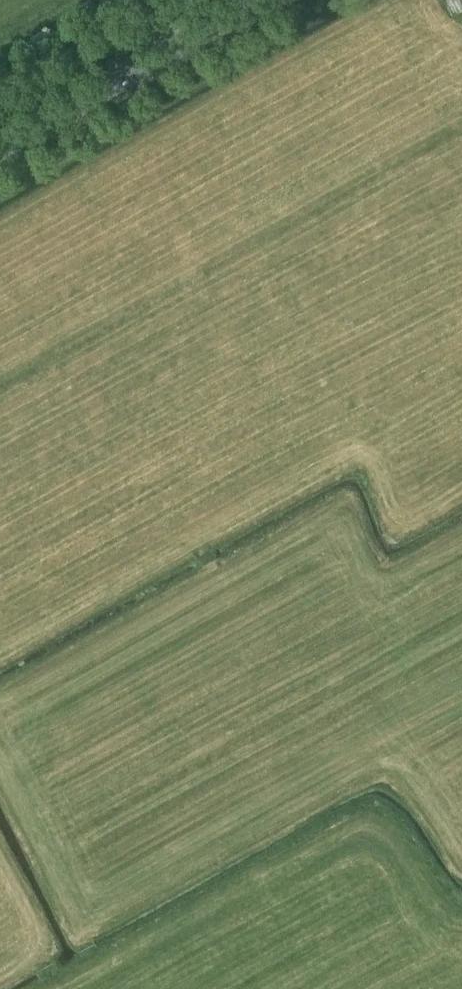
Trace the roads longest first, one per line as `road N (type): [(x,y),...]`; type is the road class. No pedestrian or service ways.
road 1 (secondary): [(0,147),(259,0)]

